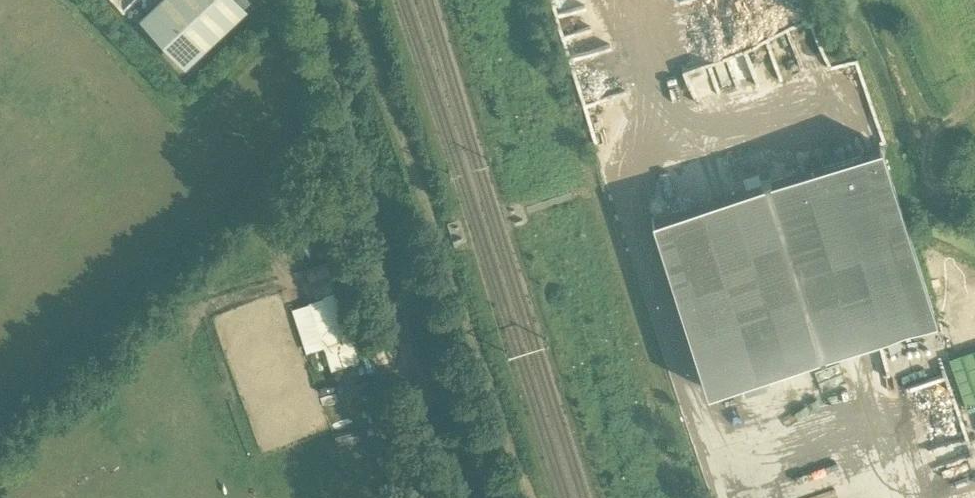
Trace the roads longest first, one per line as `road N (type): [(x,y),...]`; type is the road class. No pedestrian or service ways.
road 1 (track): [(457,497),(309,0)]
road 2 (track): [(947,194),(866,0)]

